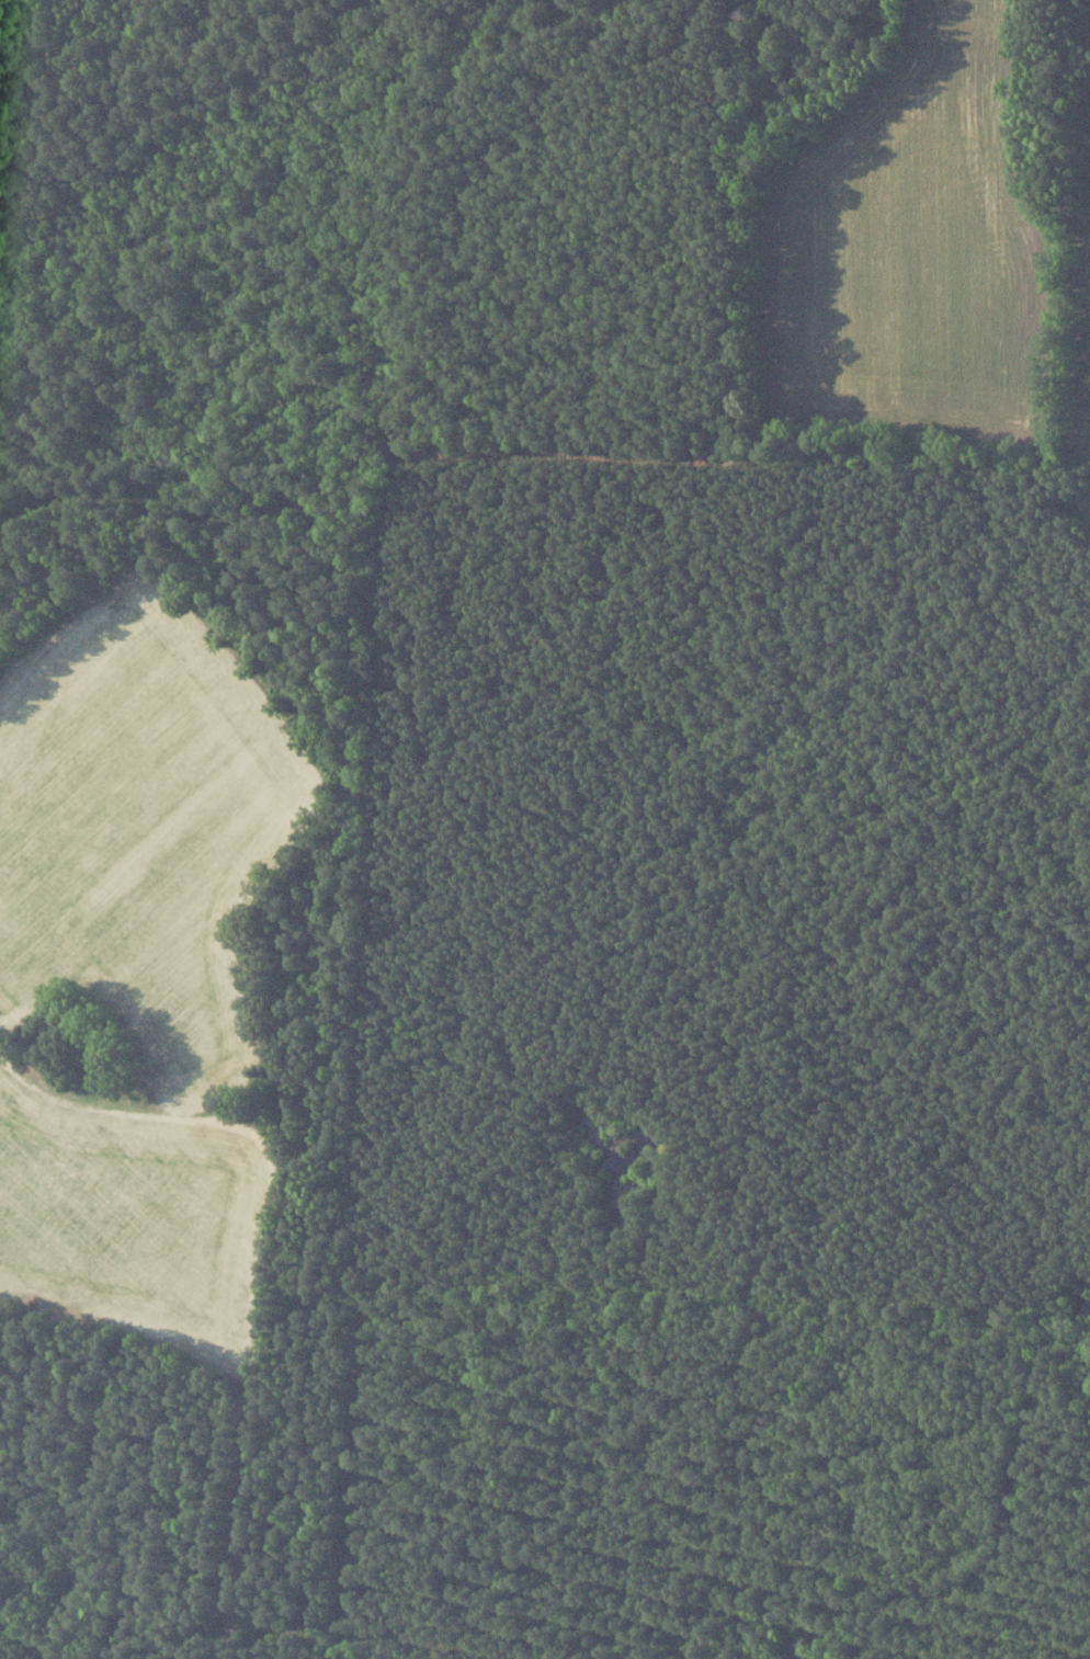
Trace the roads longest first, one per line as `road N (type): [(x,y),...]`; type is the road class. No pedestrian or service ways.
road 1 (track): [(239,1537),(273,1167),(260,1139),(234,1126),(89,1109),(38,1093),(0,1062)]

